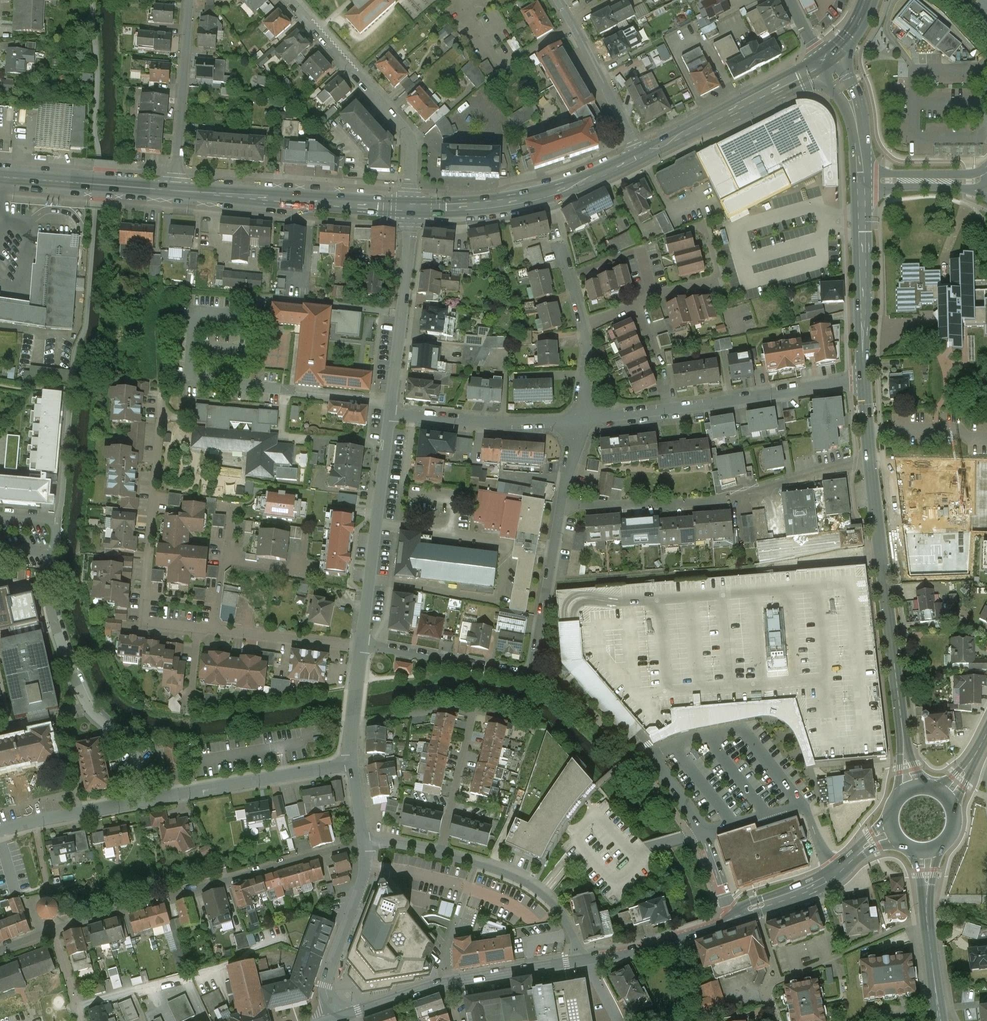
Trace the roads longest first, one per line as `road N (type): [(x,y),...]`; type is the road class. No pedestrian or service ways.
road 1 (residential): [(361,648),(530,677),(563,508)]
road 2 (residential): [(587,962),(705,931),(826,882),(893,832)]
road 3 (secondary): [(872,459),(911,789)]
road 4 (residential): [(51,932),(366,843)]
road 5 (residential): [(0,549),(52,555),(55,620),(69,661),(89,705),(134,748),(143,801)]
road 6 (residential): [(563,508),(727,501),(872,459)]
road 7 (residential): [(162,388),(145,625),(198,631)]
road 8 (residential): [(581,421),(865,381)]
road 9 (residential): [(291,0),(402,125),(410,144),(411,208)]
road 10 (secondary): [(411,208),(528,198),(642,155)]
road 11 (secondary): [(176,192),(411,208)]
road 12 (residential): [(389,415),(361,648)]
road 13 (residential): [(143,801),(352,765)]
road 14 (residential): [(411,208),(389,415)]
road 15 (track): [(550,586),(757,571)]
road 16 (secondary): [(642,155),(826,61)]
road 17 (secondary): [(862,181),(865,381)]
road 18 (residential): [(191,0),(176,192)]
road 19 (residential): [(389,415),(581,421)]
road 20 (residential): [(587,962),(558,911),(532,888),(440,854)]
road 21 (residential): [(366,843),(361,884),(325,986),(338,1017)]
road 22 (secondary): [(0,178),(176,192)]
road 23 (residential): [(558,0),(642,155)]
road 24 (secondary): [(926,852),(939,1020)]
road 25 (residential): [(212,632),(361,648)]
road 26 (residential): [(440,854),(475,710)]
road 27 (residential): [(0,832),(143,801)]
road 28 (residential): [(445,983),(587,962)]
road 29 (secondary): [(826,61),(858,120),(862,181)]
road 30 (residential): [(984,190),(948,181),(862,181)]
road 31 (residential): [(353,720),(475,710)]

